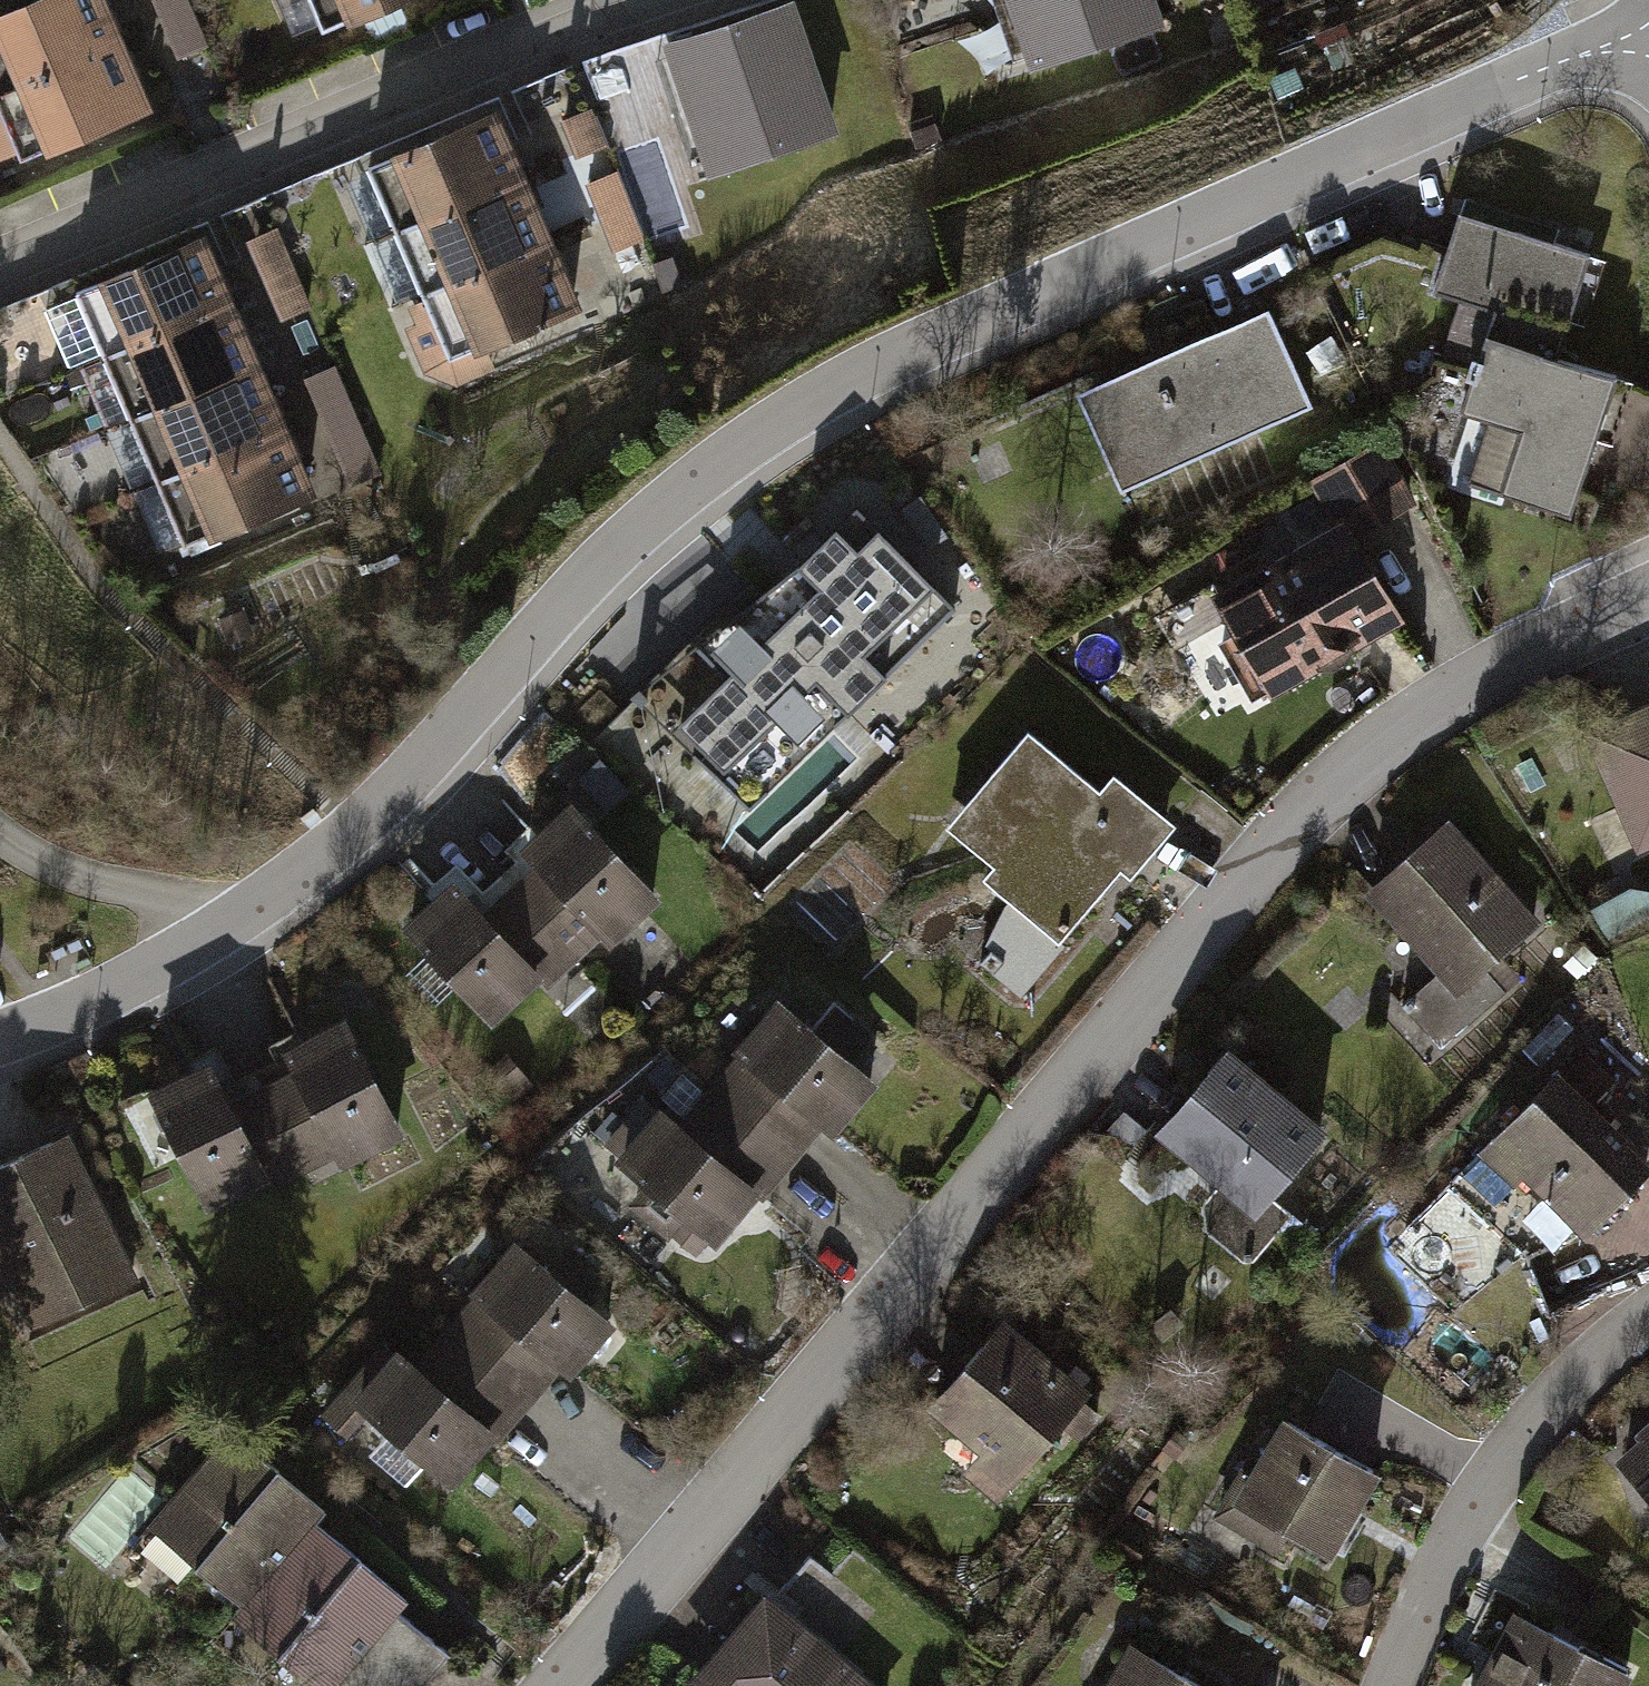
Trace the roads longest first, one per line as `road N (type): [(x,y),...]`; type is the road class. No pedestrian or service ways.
road 1 (residential): [(1648,35),(1286,180),(891,363),(755,443),(662,526),(349,842),(239,918),(0,1041)]
road 2 (residential): [(1648,604),(1496,677),(1347,785),(1224,911),(576,1685)]
road 3 (residential): [(648,0),(0,263)]
road 4 (residential): [(1648,1320),(1633,1330),(1450,1572),(1402,1685)]

